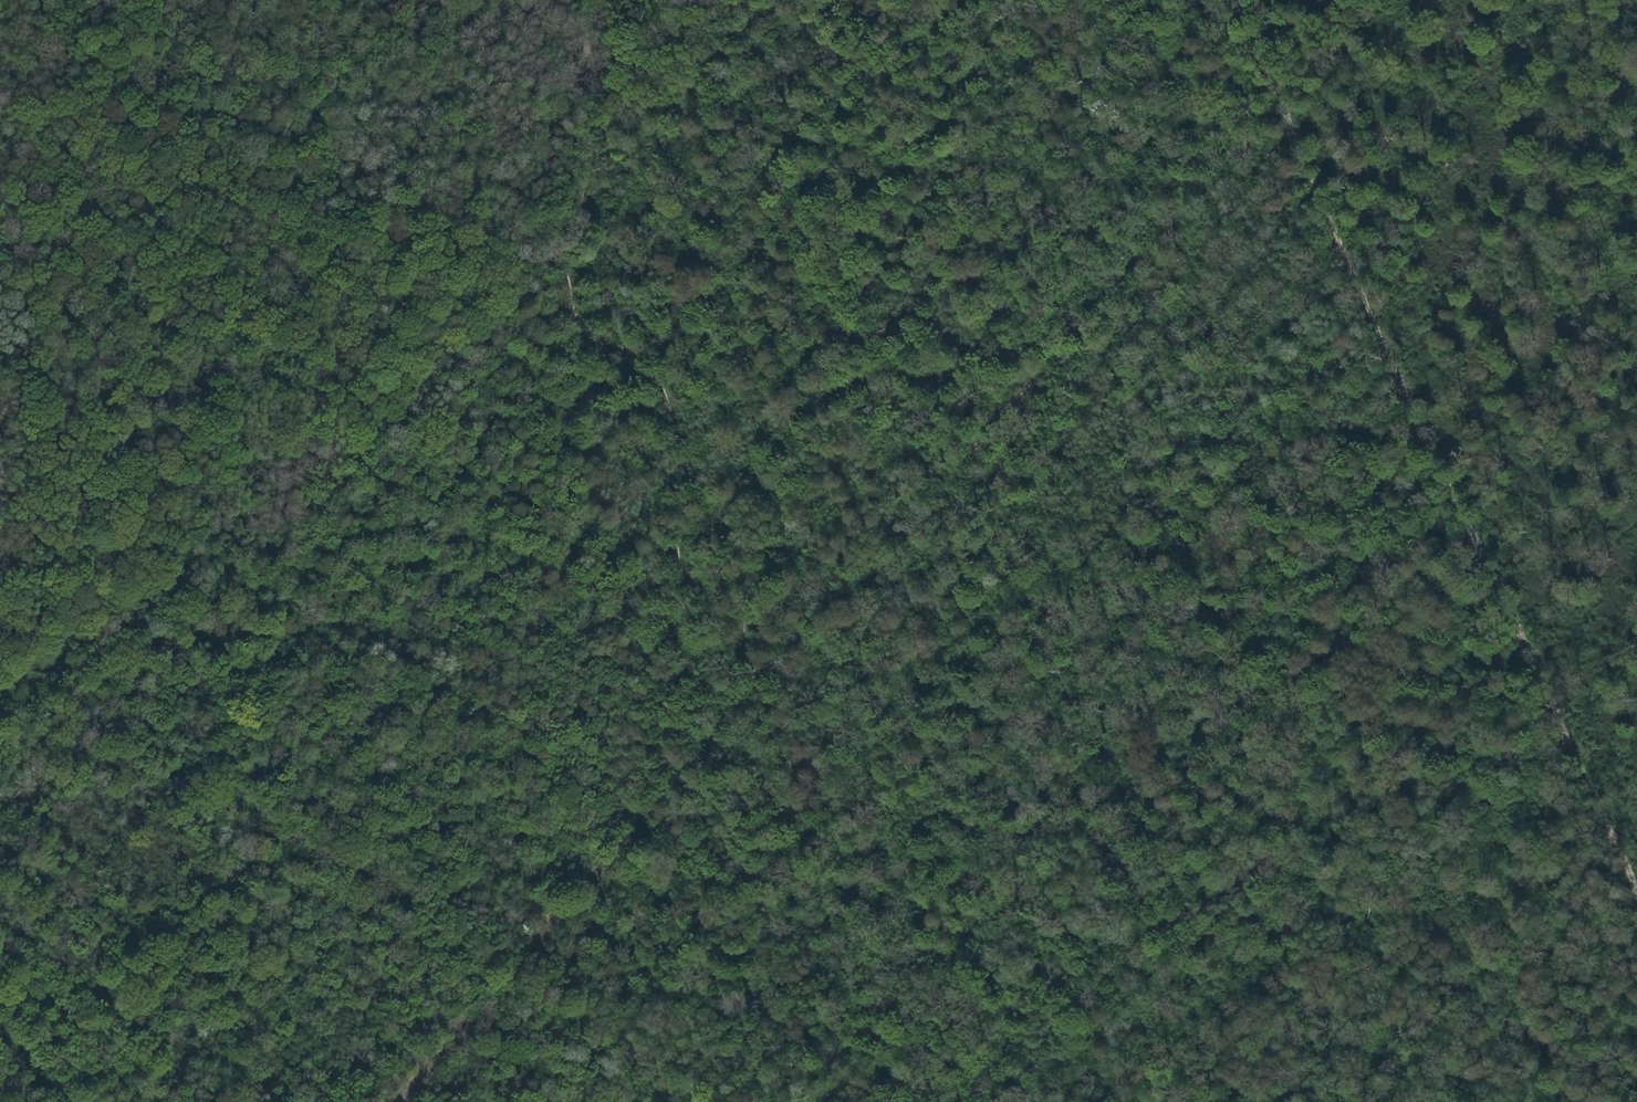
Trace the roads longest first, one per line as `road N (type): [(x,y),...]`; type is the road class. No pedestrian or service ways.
road 1 (track): [(1248,0),(1363,290),(1566,718),(1636,894)]
road 2 (track): [(0,61),(171,0)]

